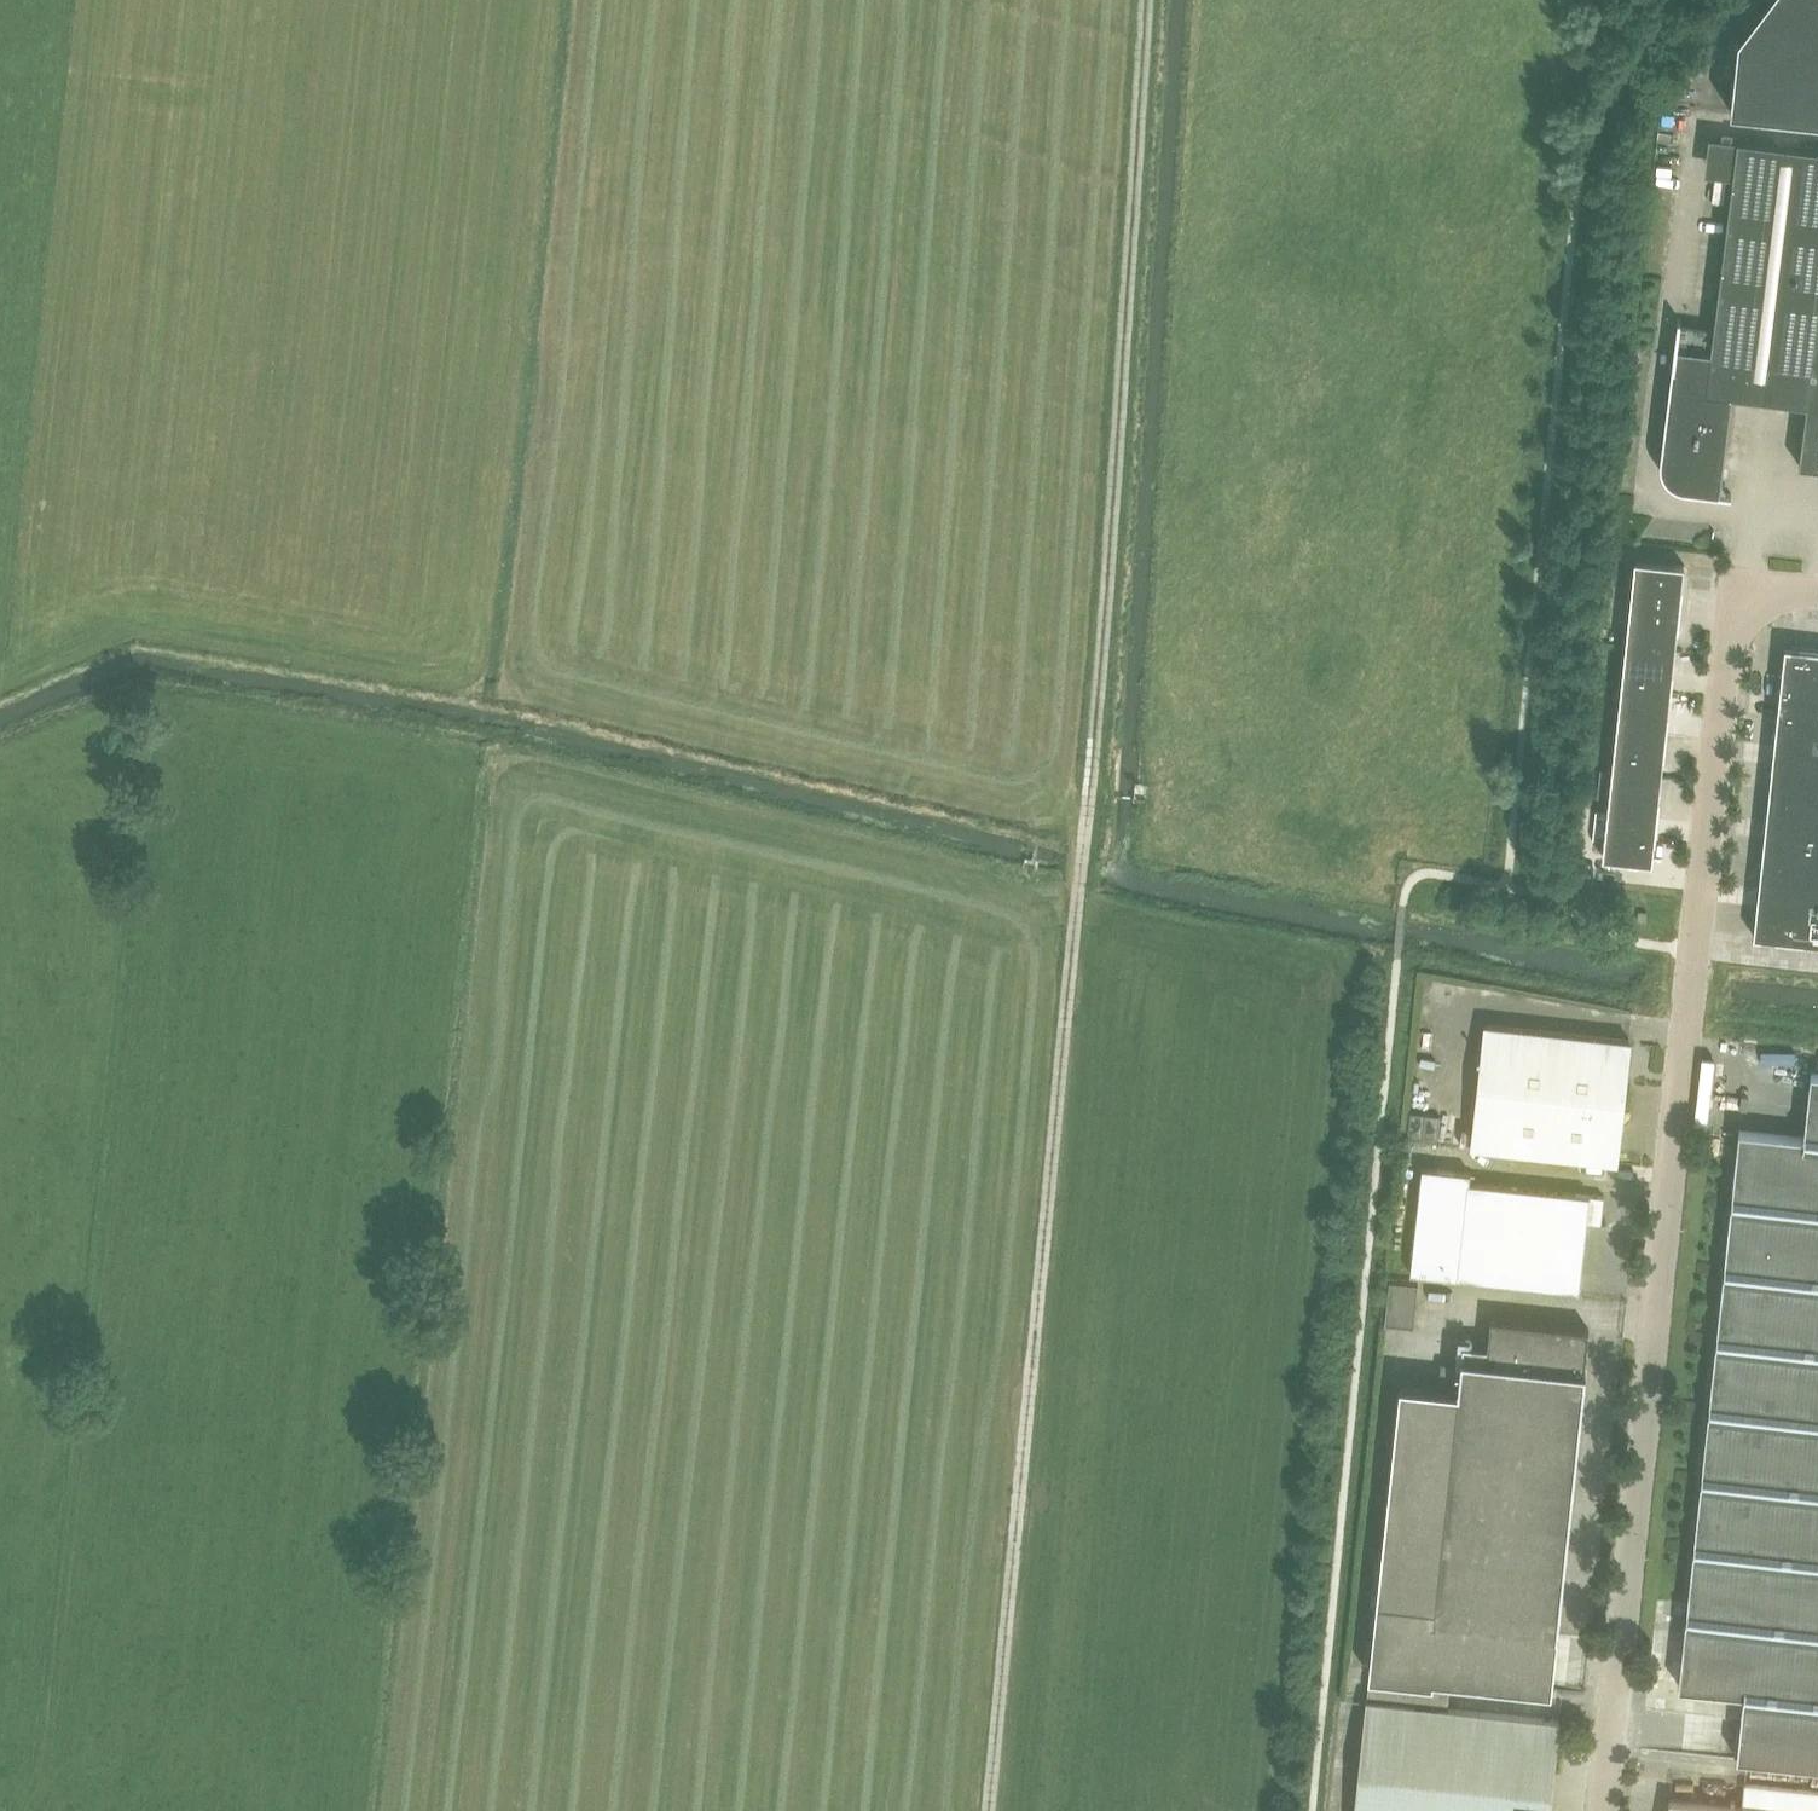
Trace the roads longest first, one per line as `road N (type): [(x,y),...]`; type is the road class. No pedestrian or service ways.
road 1 (track): [(1144,0),(1096,688),(988,1810)]
road 2 (unclassified): [(1817,594),(1783,597),(1757,611),(1736,636),(1727,665),(1603,1810)]

